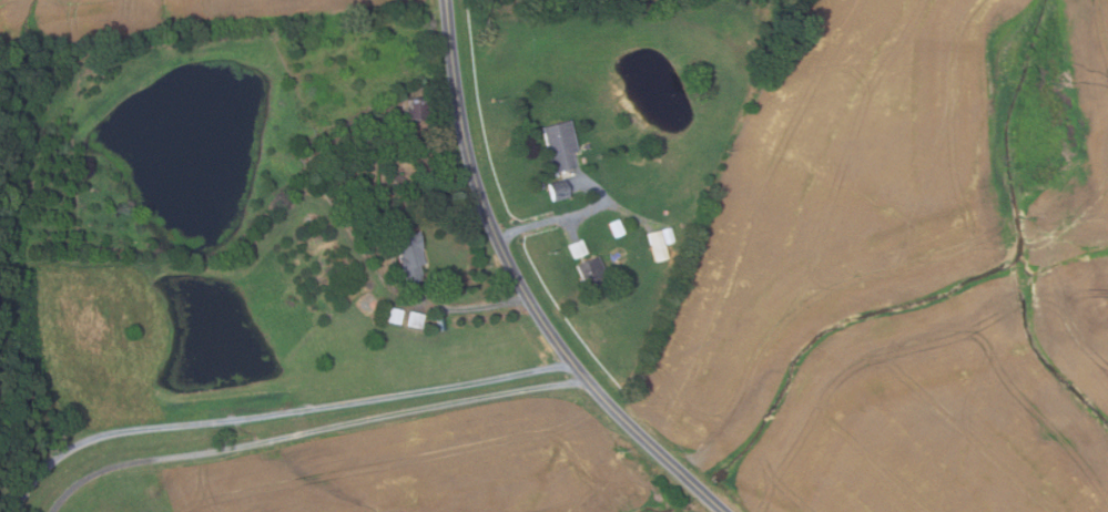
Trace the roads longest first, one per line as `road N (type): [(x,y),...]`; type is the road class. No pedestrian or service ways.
road 1 (residential): [(724,511),(589,383),(506,257),(470,164),(445,0)]

